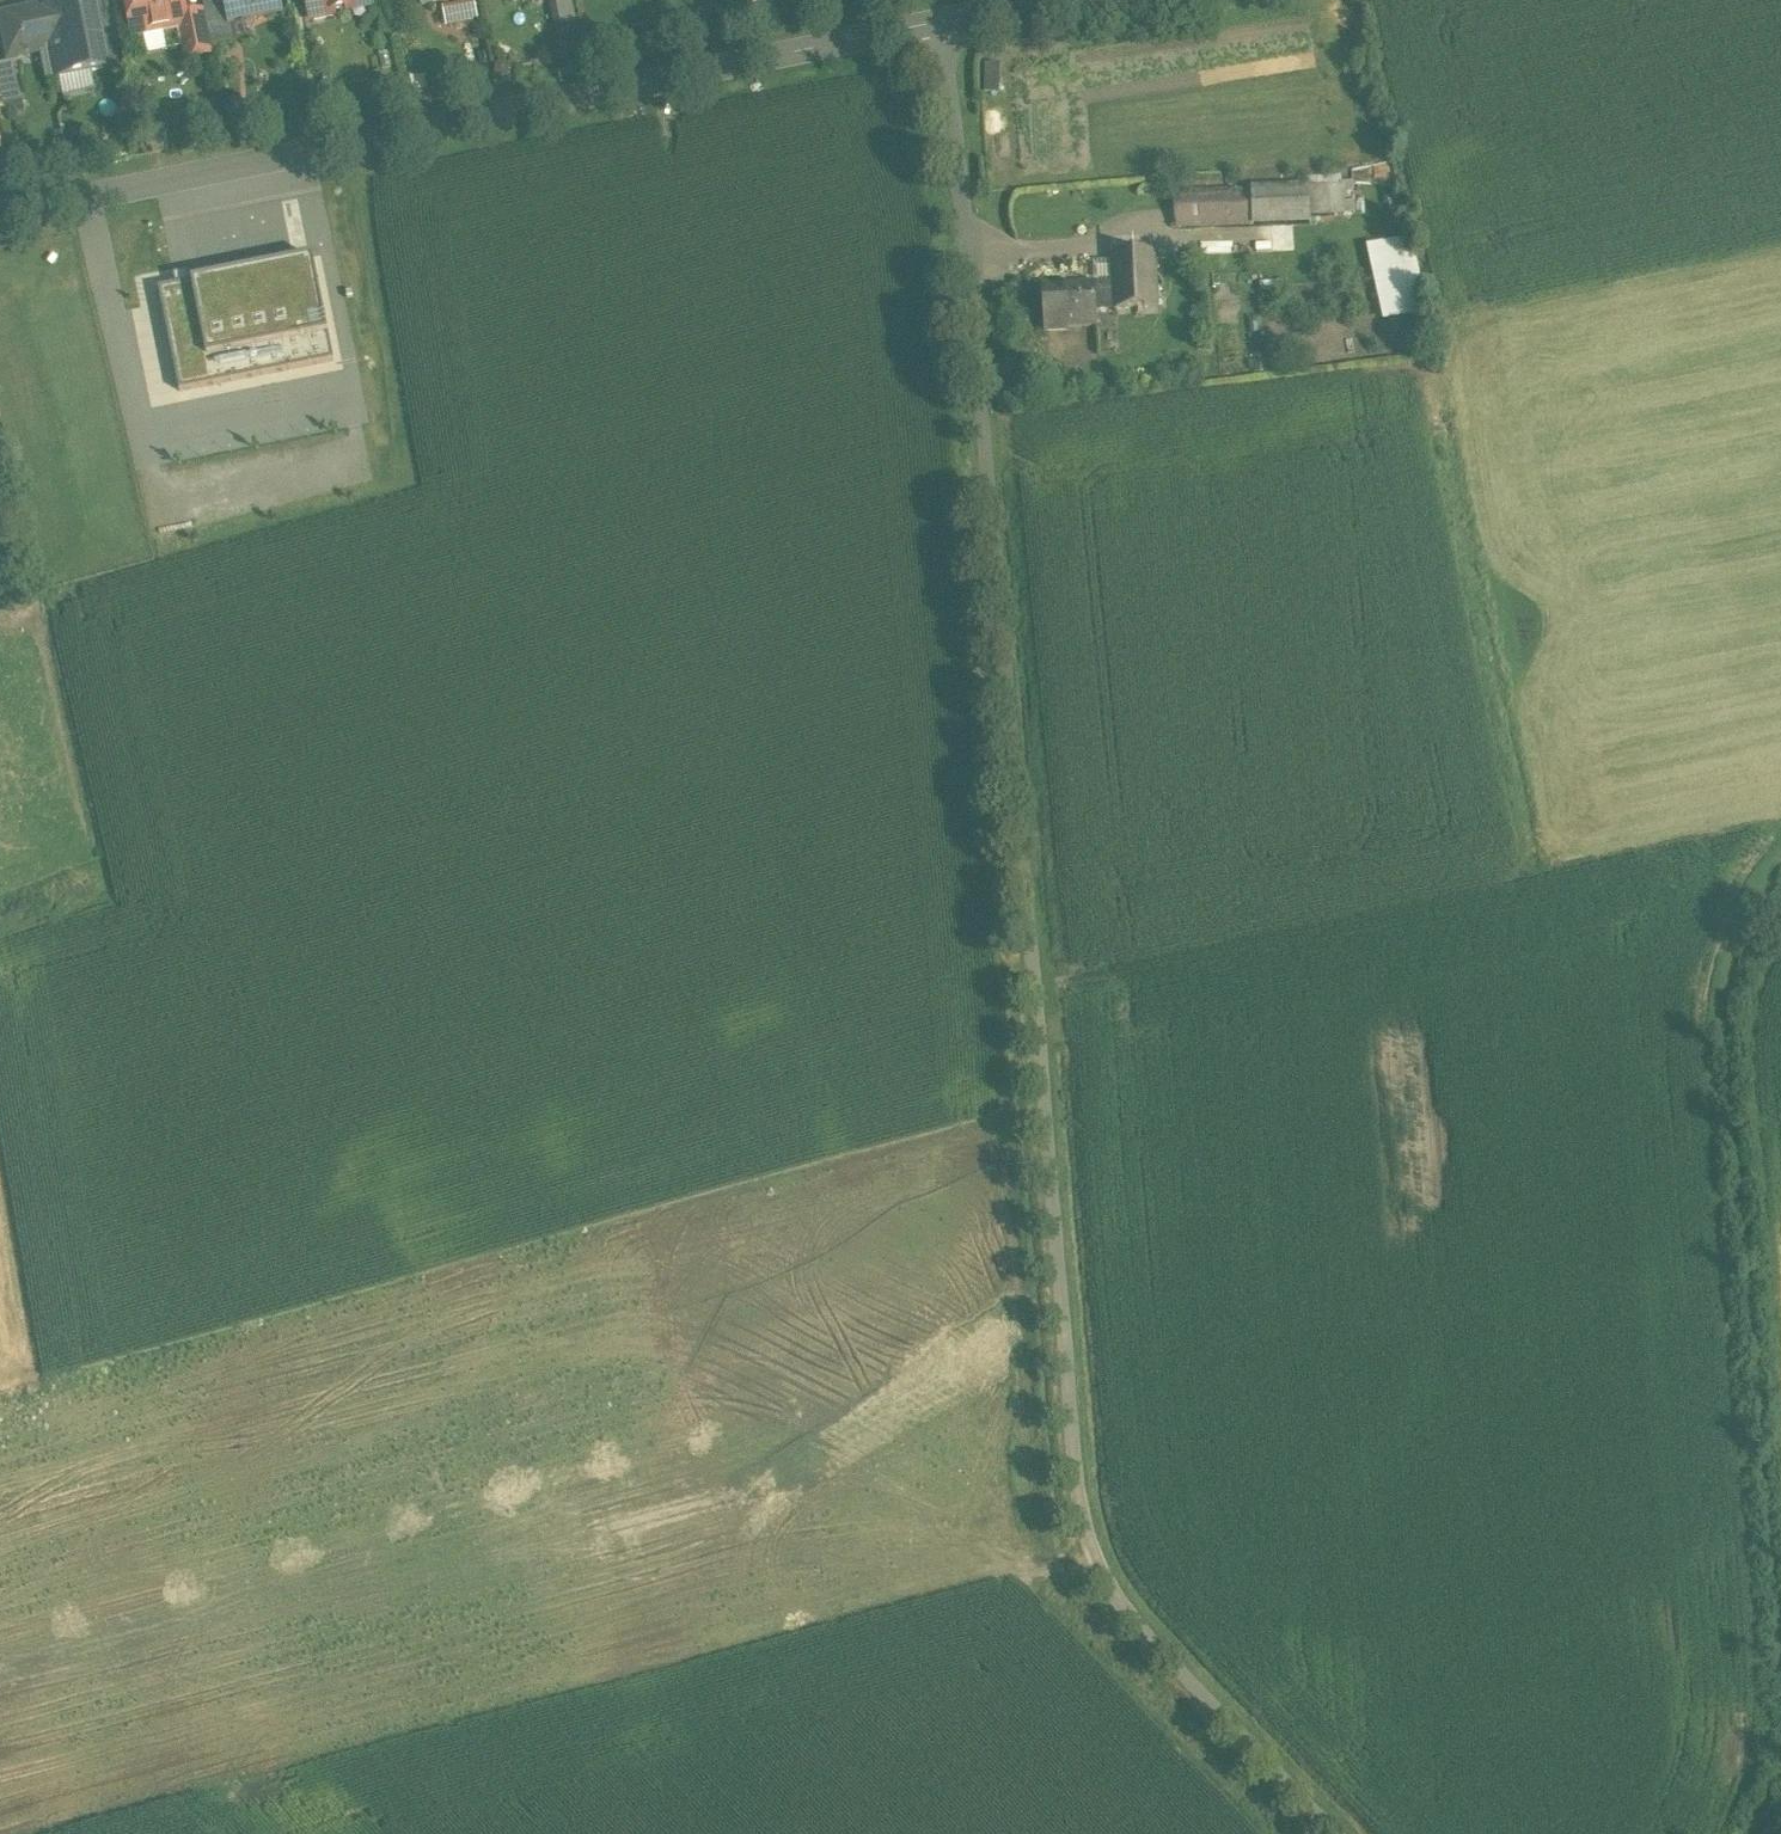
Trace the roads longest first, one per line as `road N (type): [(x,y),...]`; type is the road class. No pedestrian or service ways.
road 1 (unclassified): [(933,22),(978,357),(1081,1509),(1098,1563),(1145,1633),(1337,1833)]
road 2 (tertiary): [(0,214),(933,22)]

